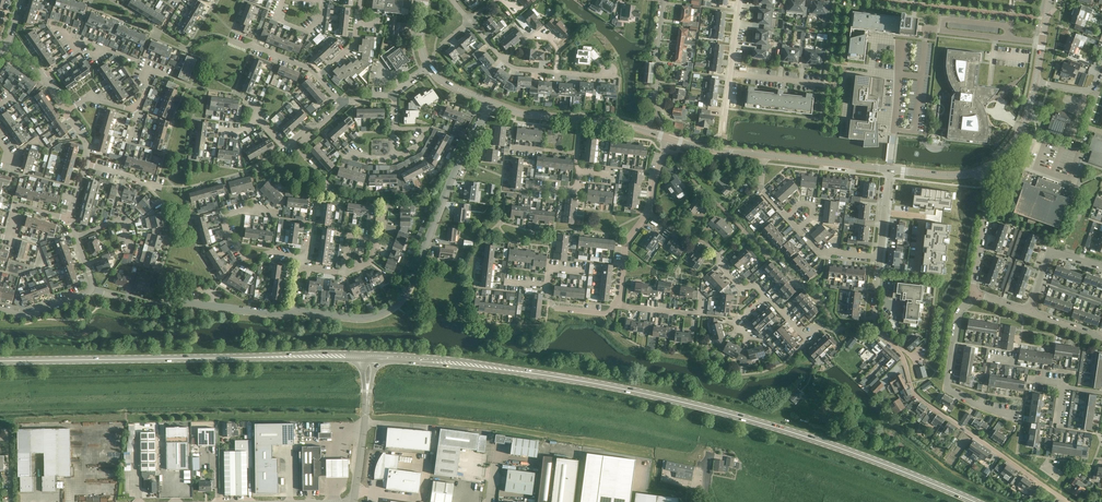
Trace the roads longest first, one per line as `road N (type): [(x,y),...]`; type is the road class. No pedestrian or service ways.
road 1 (secondary): [(976,501),(699,405),(526,371),(374,357)]
road 2 (secondary): [(363,357),(0,362)]
road 3 (residential): [(1070,501),(912,389),(875,318),(879,258)]
road 4 (unclassified): [(296,312),(373,317),(399,302),(491,102)]
road 5 (residential): [(296,312),(170,300),(155,307),(91,290)]
road 6 (residential): [(1014,417),(946,391),(958,318),(974,295)]
road 7 (residential): [(302,257),(243,255),(224,222),(251,209),(279,216)]
road 8 (residential): [(767,297),(755,285),(742,289),(707,242),(648,213)]
road 9 (residential): [(302,257),(323,180),(292,142)]
road 10 (unclassified): [(1041,48),(927,30),(925,41)]
road 11 (residential): [(974,295),(987,216),(980,171)]
road 12 (tertiary): [(890,169),(766,156)]

